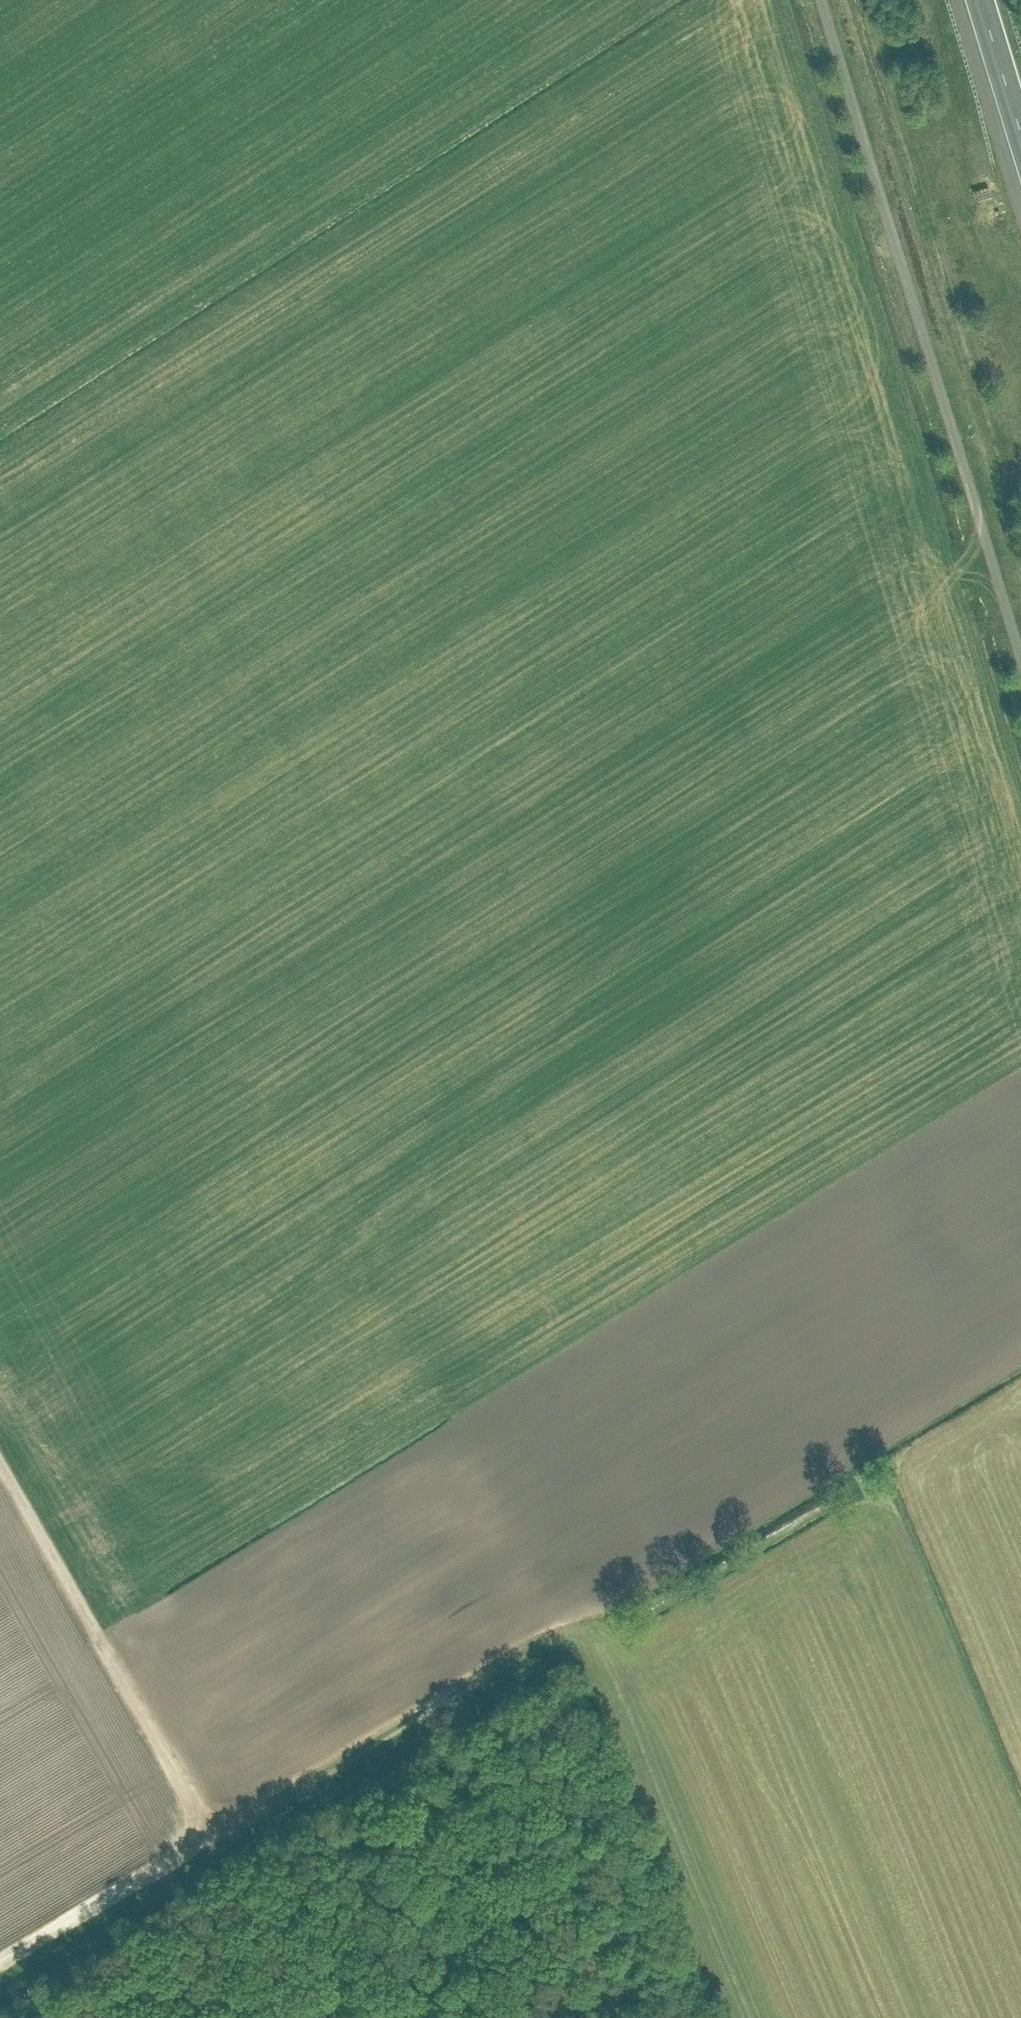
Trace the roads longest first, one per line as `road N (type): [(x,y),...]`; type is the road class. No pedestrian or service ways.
road 1 (track): [(0,1455),(196,1800),(190,1835),(162,1861),(0,1959)]
road 2 (motorway): [(978,0),(1020,143)]

